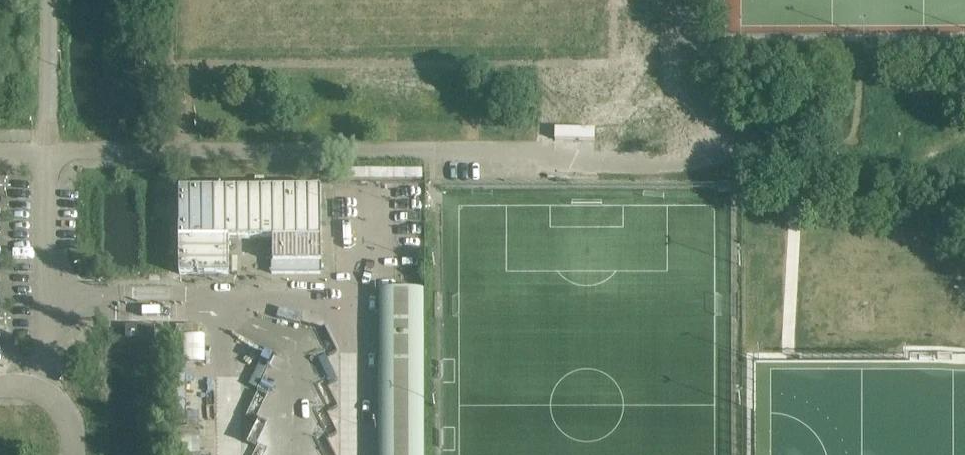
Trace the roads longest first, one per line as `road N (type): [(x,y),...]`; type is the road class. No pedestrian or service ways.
road 1 (unclassified): [(75,454),(66,411),(39,389),(0,388)]

